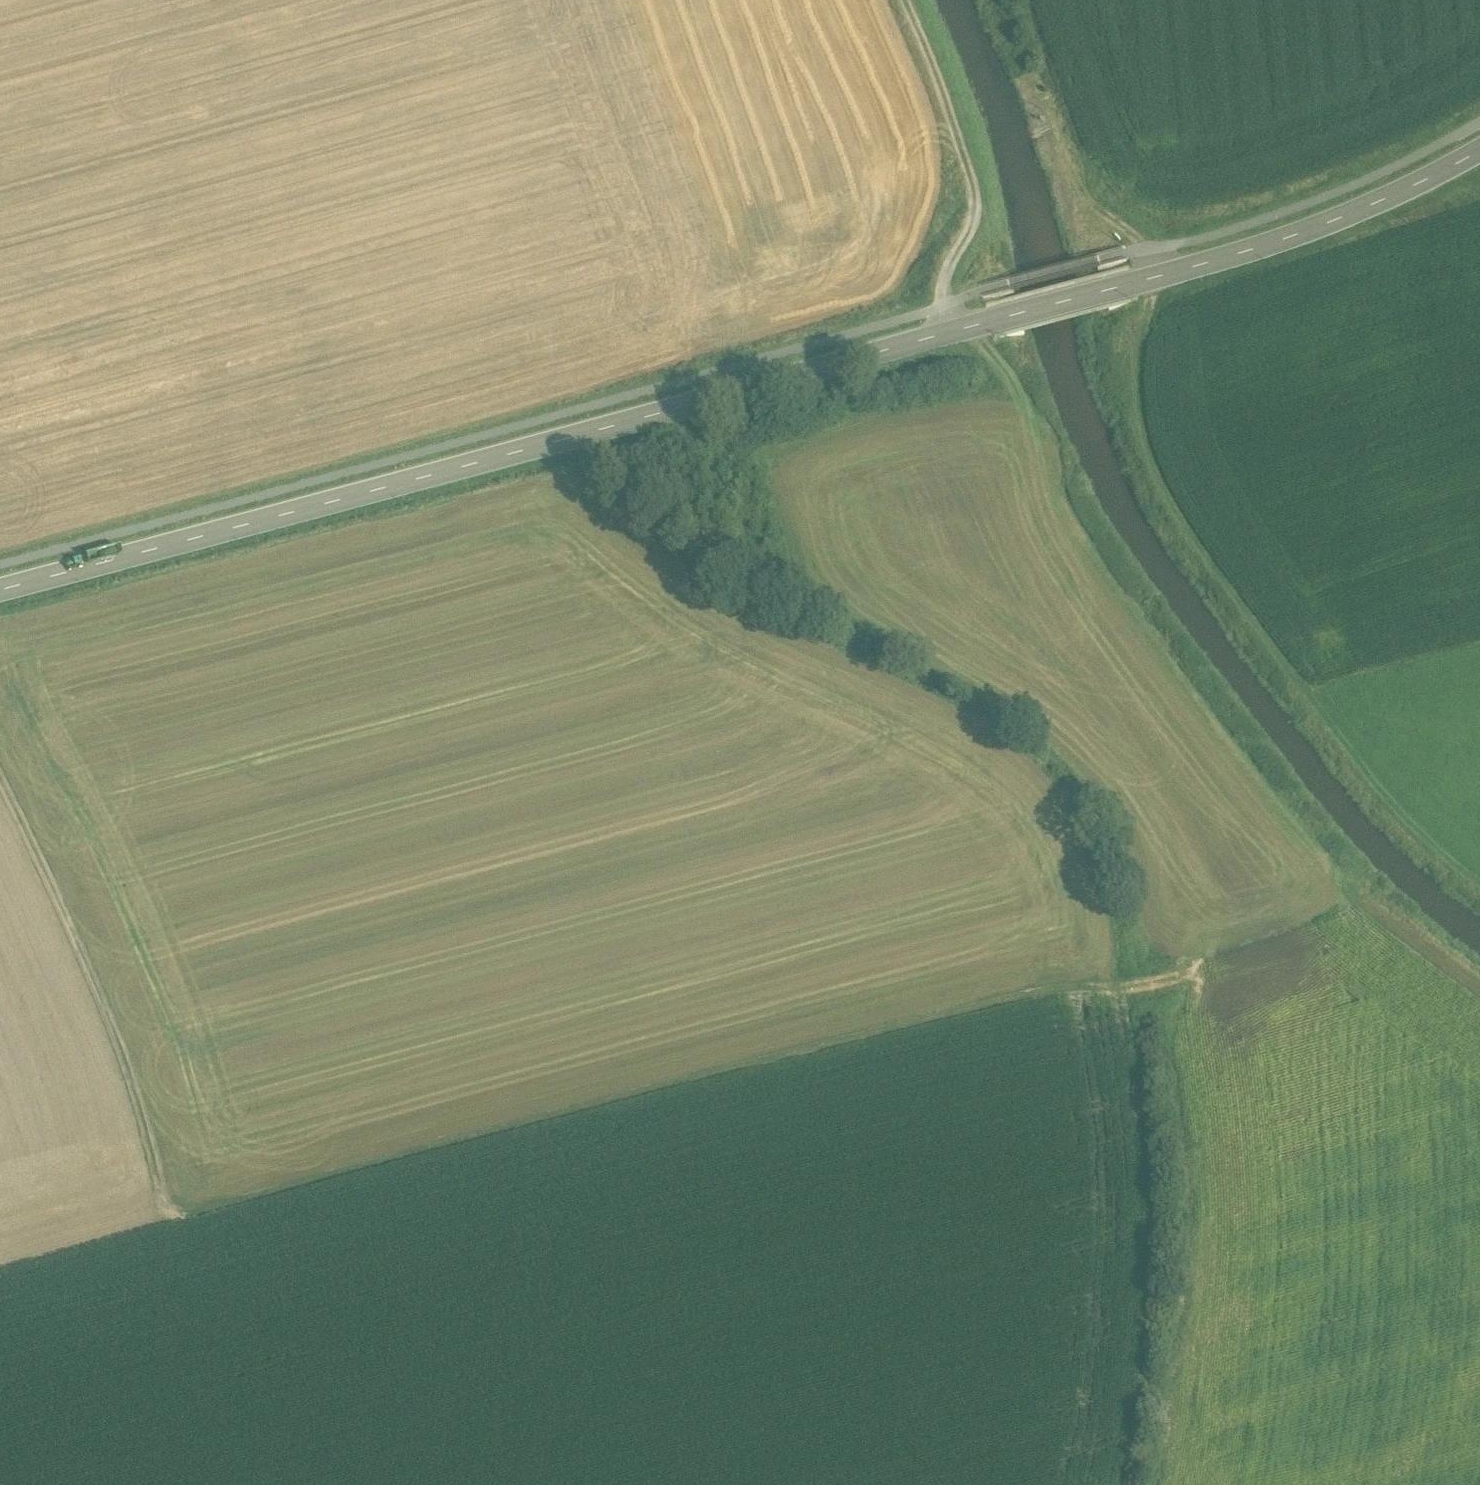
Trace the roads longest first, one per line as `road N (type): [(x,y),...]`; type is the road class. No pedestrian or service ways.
road 1 (tertiary): [(0,594),(1241,253),(1358,210),(1479,149)]
road 2 (track): [(0,776),(136,1081),(169,1211)]
road 3 (track): [(946,336),(944,277),(977,216),(981,188)]
road 4 (track): [(1173,273),(1092,204),(1080,180)]

